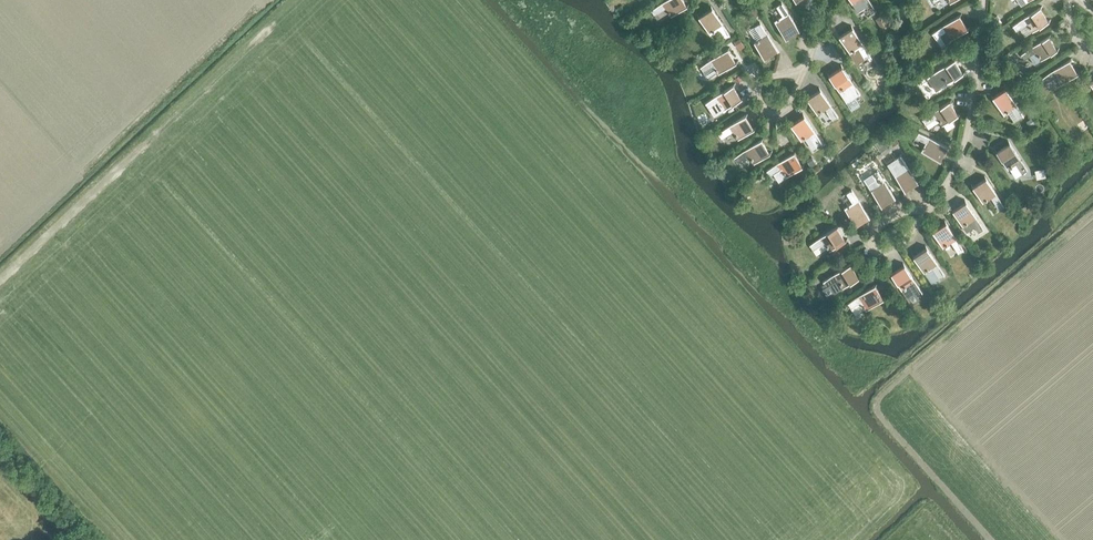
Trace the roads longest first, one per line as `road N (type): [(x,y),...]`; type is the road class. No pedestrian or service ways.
road 1 (unclassified): [(929,211),(961,159),(976,102),(982,0)]
road 2 (unclassified): [(929,211),(892,213),(867,241),(888,257),(904,249),(927,214)]
road 3 (unclassified): [(805,69),(762,82),(763,111),(785,112),(803,78)]

